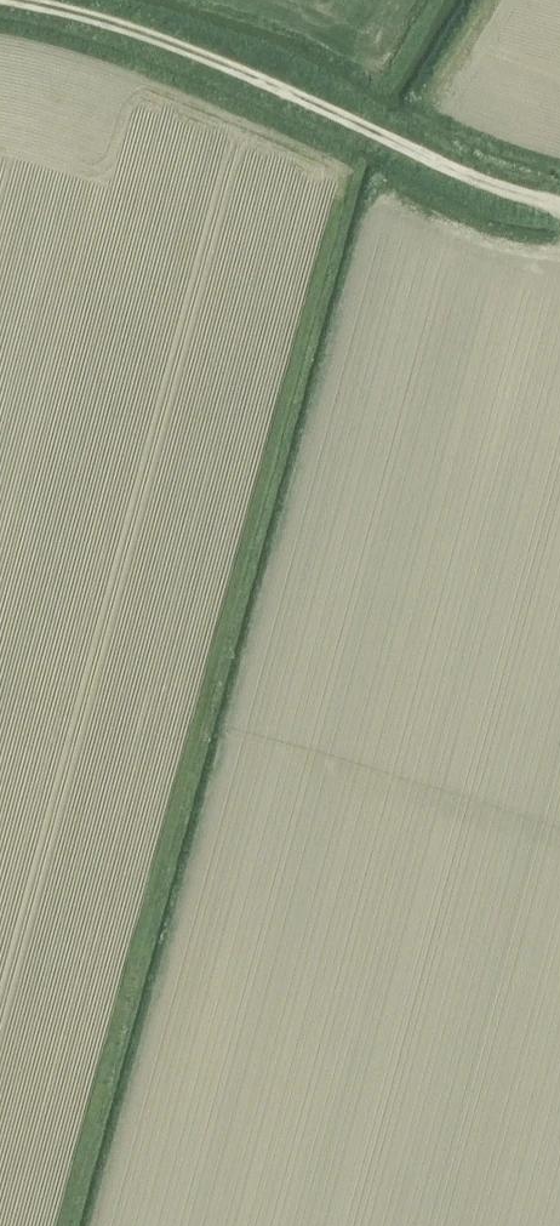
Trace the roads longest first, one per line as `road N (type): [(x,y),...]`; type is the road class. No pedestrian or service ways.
road 1 (track): [(559,203),(484,183),(248,74),(32,0)]

